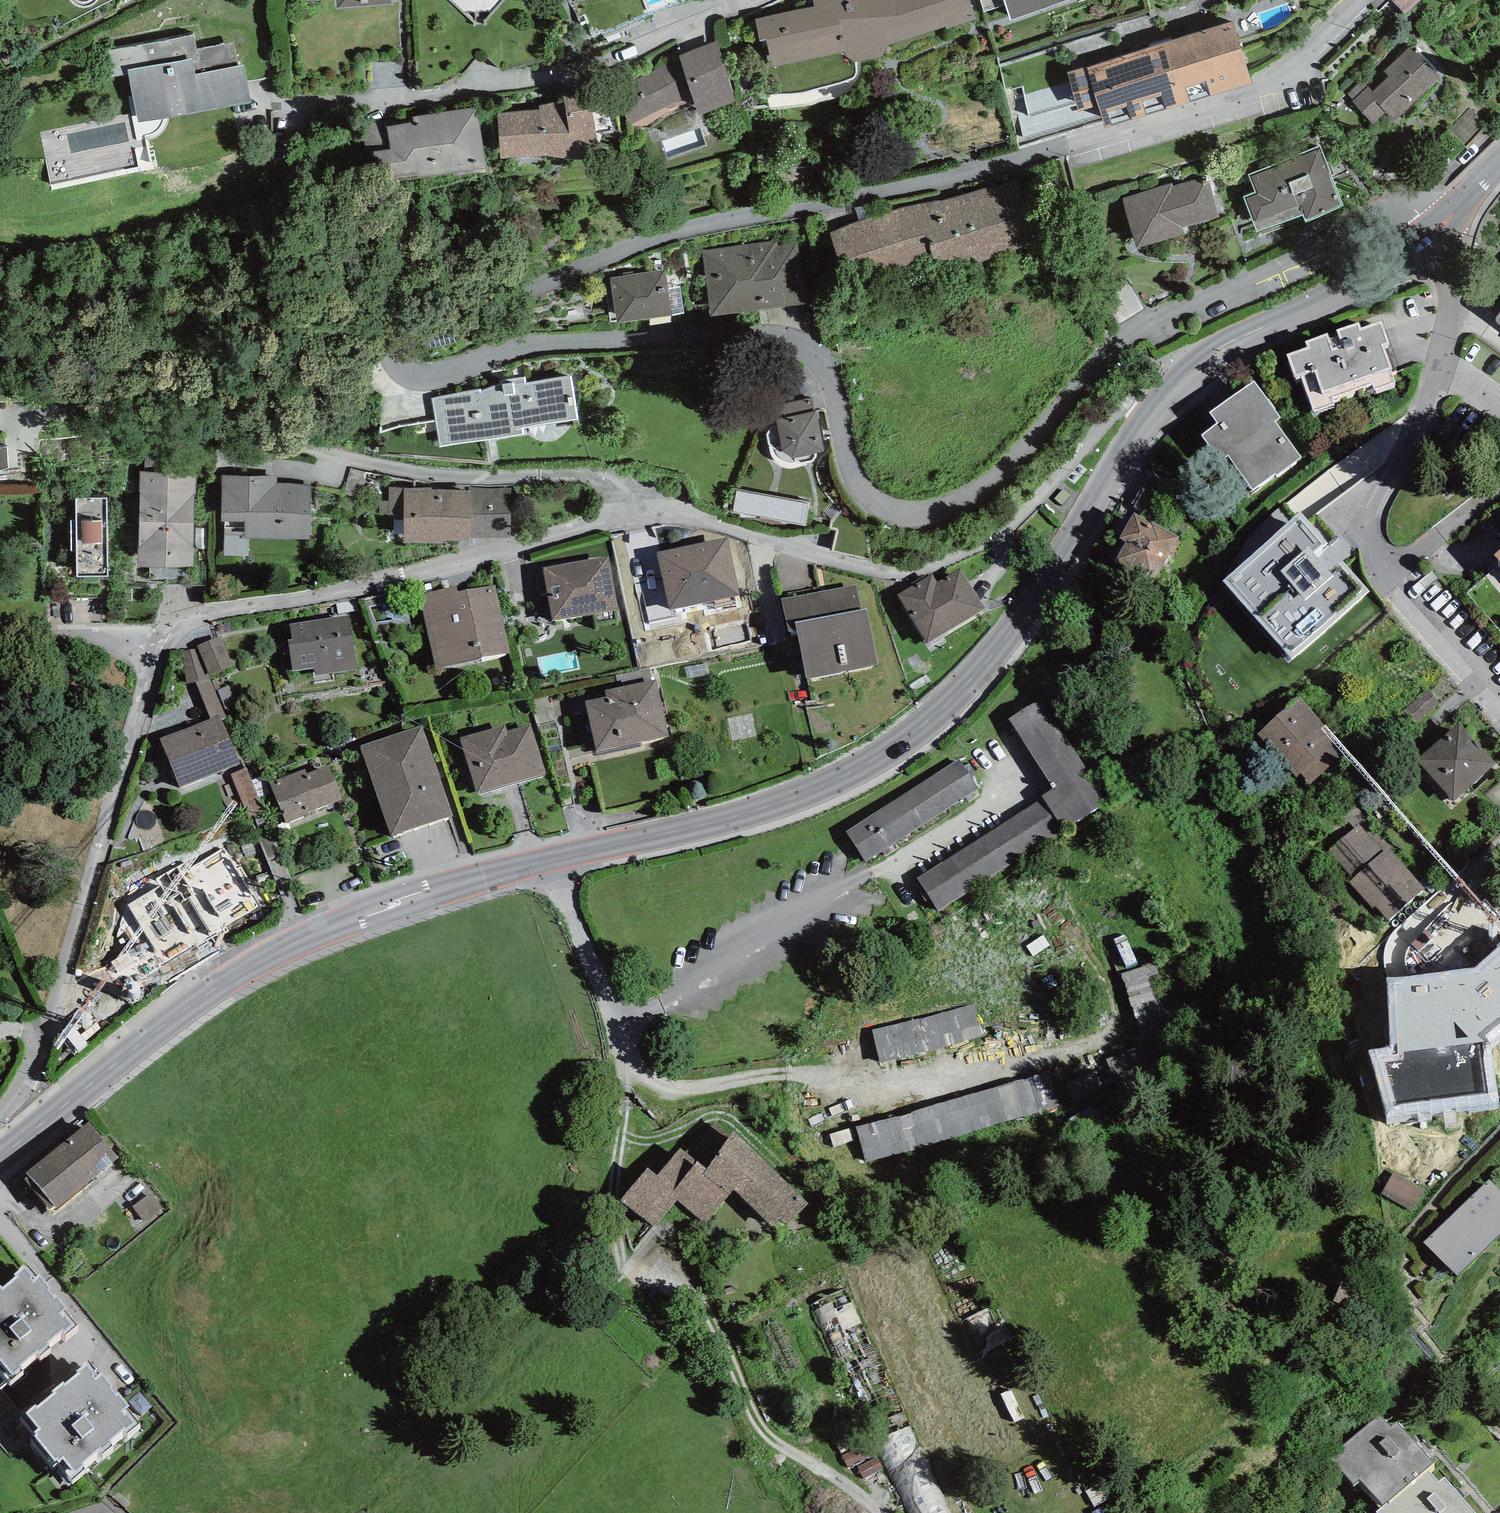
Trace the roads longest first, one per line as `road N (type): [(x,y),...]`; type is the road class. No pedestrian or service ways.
road 1 (residential): [(1426,219),(1378,213),(1336,238),(1140,317),(975,503),(923,514),(892,510),(864,488),(824,372),(779,334),(738,326),(544,345),(459,379),(413,372),(401,355),(427,317),(600,261),(668,218),(1086,135),(1270,84),(1356,0)]
road 2 (unclassified): [(1177,374),(1010,638),(910,740),(868,766),(743,816),(556,858),(315,933),(223,982),(2,1156)]
road 3 (residential): [(1177,374),(1116,412),(1006,536),(883,577),(651,509),(165,640)]
road 4 (residential): [(1426,219),(1457,320),(1369,540),(1378,564),(1499,715)]
road 5 (residential): [(165,640),(2,1156)]
road 6 (residential): [(361,97),(576,78),(777,0)]
road 7 (track): [(623,1267),(691,1296),(711,1318),(766,1435),(853,1488),(878,1512)]
road 8 (track): [(326,456),(135,411),(61,405),(11,416)]
road 9 (unclassified): [(1426,219),(1262,331),(1177,374)]
road 10 (residential): [(165,640),(0,636)]

